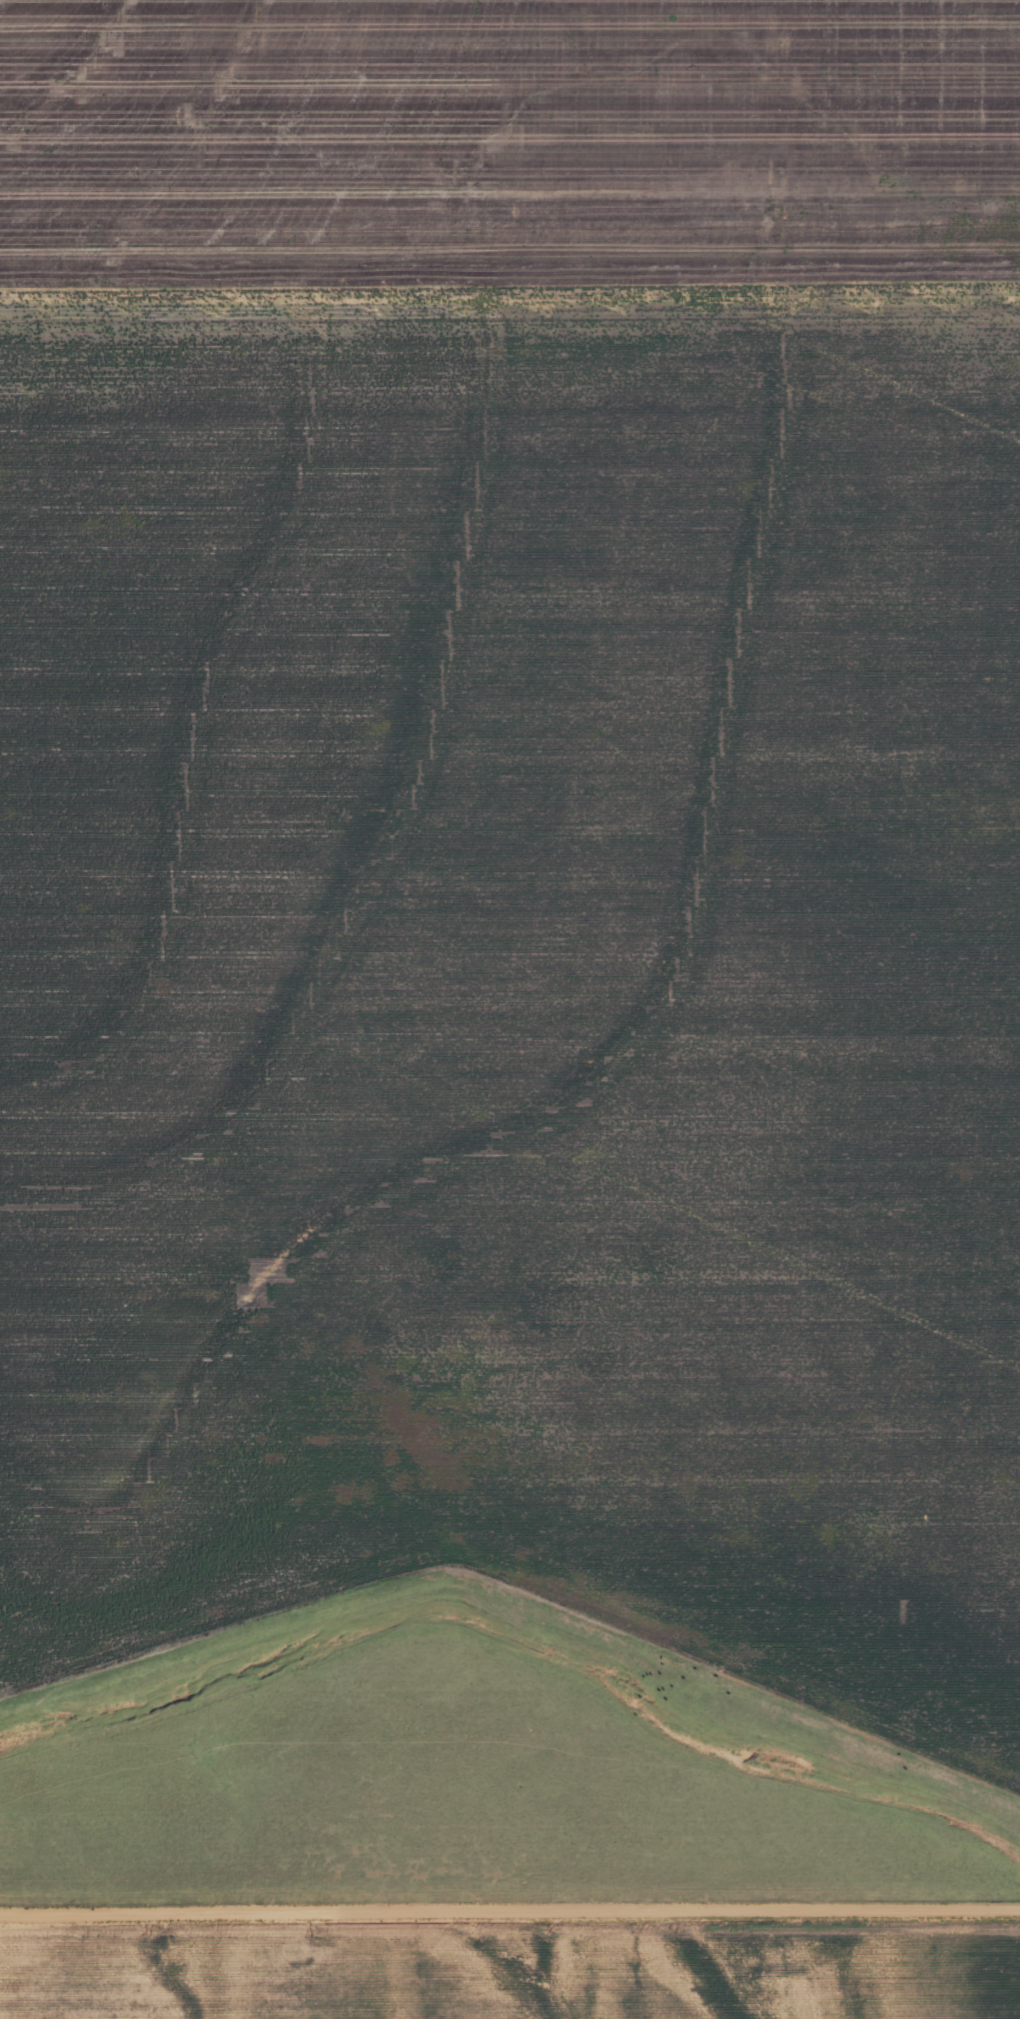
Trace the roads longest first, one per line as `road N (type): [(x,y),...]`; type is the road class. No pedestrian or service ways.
road 1 (residential): [(1019,1911),(0,1916)]

